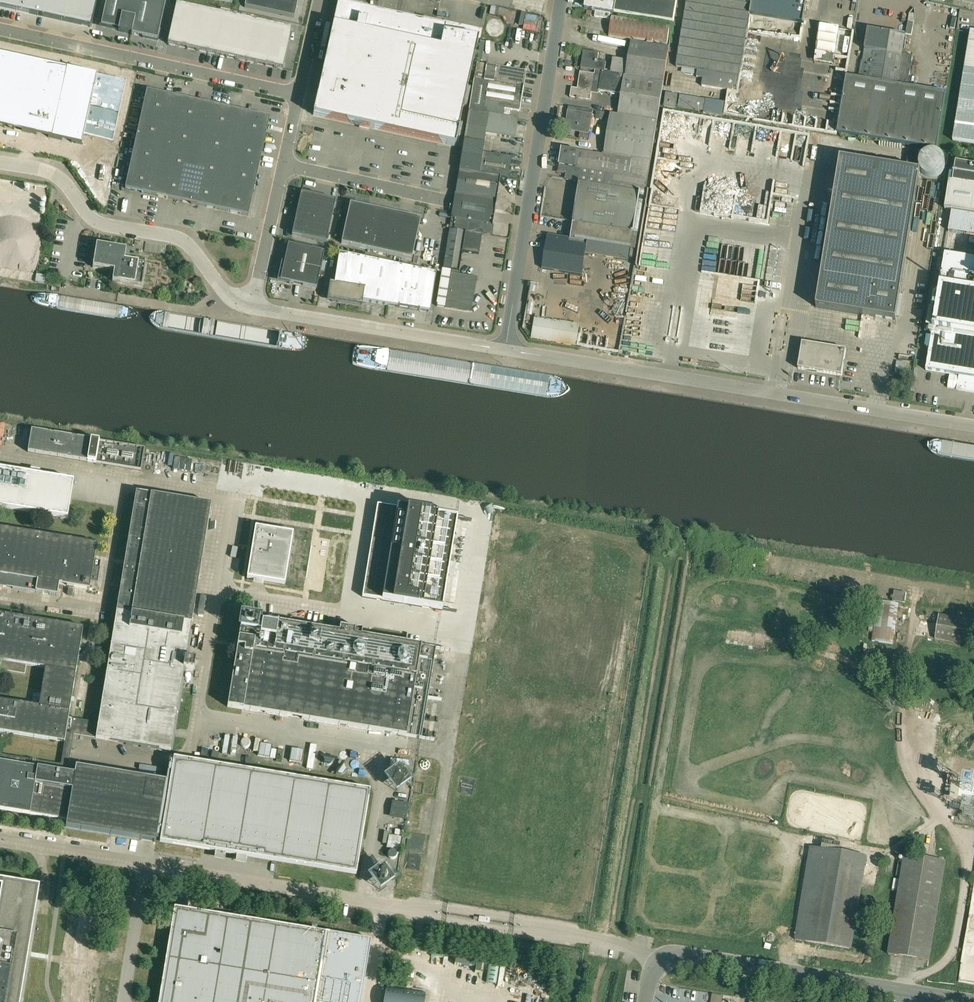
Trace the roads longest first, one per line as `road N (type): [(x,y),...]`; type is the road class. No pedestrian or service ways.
road 1 (unclassified): [(973,425),(505,350)]
road 2 (unclassified): [(505,350),(561,0)]
road 3 (unclassified): [(300,94),(0,30)]
road 4 (unclassified): [(230,301),(183,241),(104,225),(53,175),(0,164)]
road 5 (unclassified): [(913,997),(691,958),(657,965)]
road 6 (unclassified): [(505,350),(252,309)]
road 7 (unclassified): [(230,301),(219,311),(56,283)]
road 8 (unclassified): [(284,166),(448,202)]
road 9 (unclassified): [(284,166),(252,309)]

